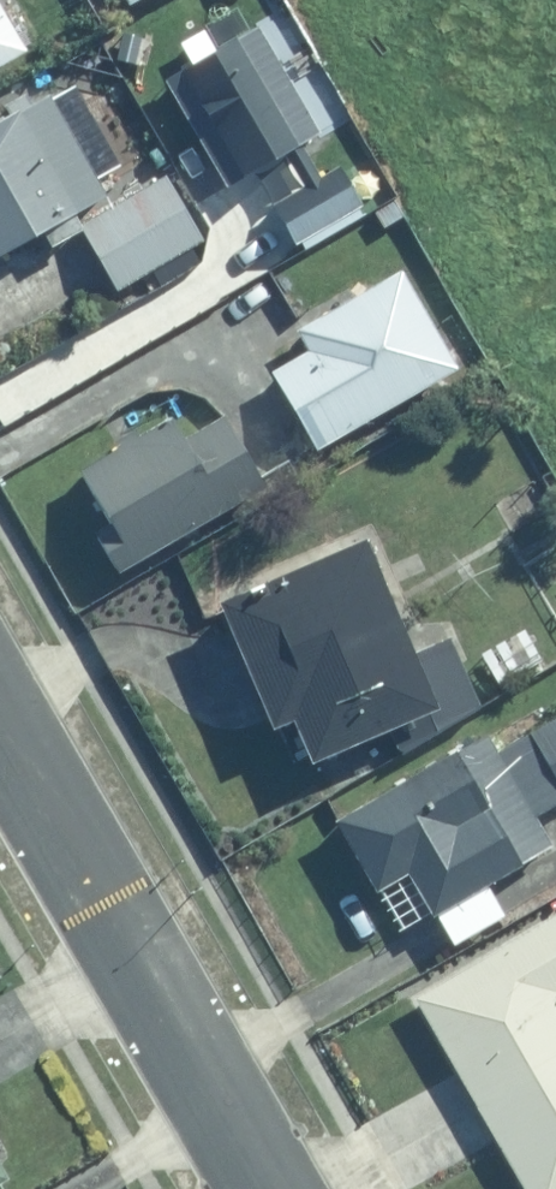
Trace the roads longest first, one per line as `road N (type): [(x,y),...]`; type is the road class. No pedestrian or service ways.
road 1 (residential): [(268,1188),(0,721)]

